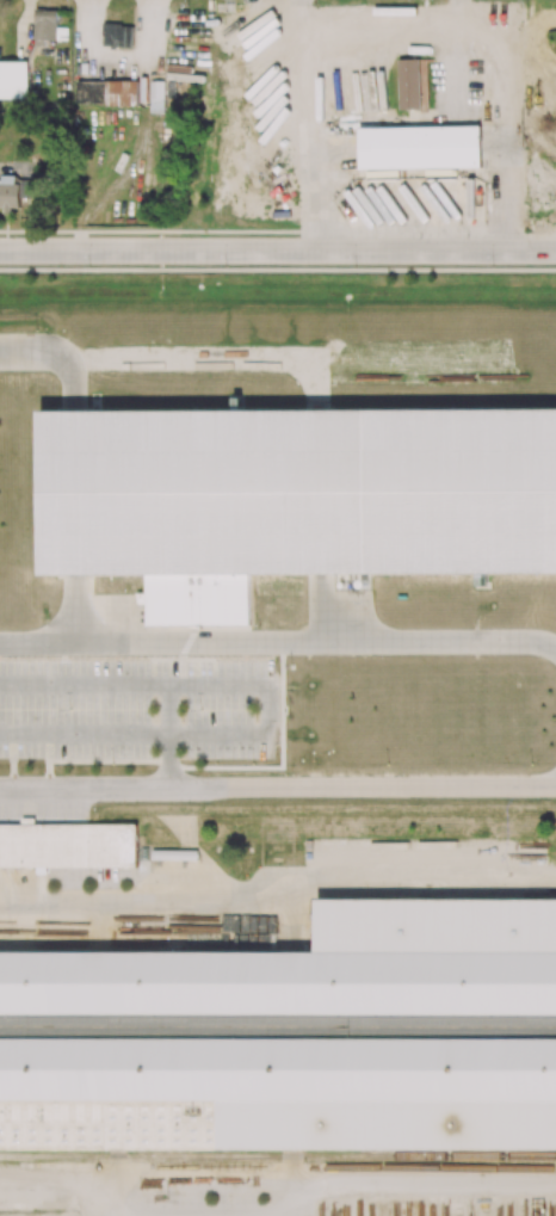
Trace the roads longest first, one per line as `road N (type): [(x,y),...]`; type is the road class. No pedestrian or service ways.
road 1 (residential): [(0,248),(555,252)]
road 2 (tertiary): [(0,788),(555,786)]

